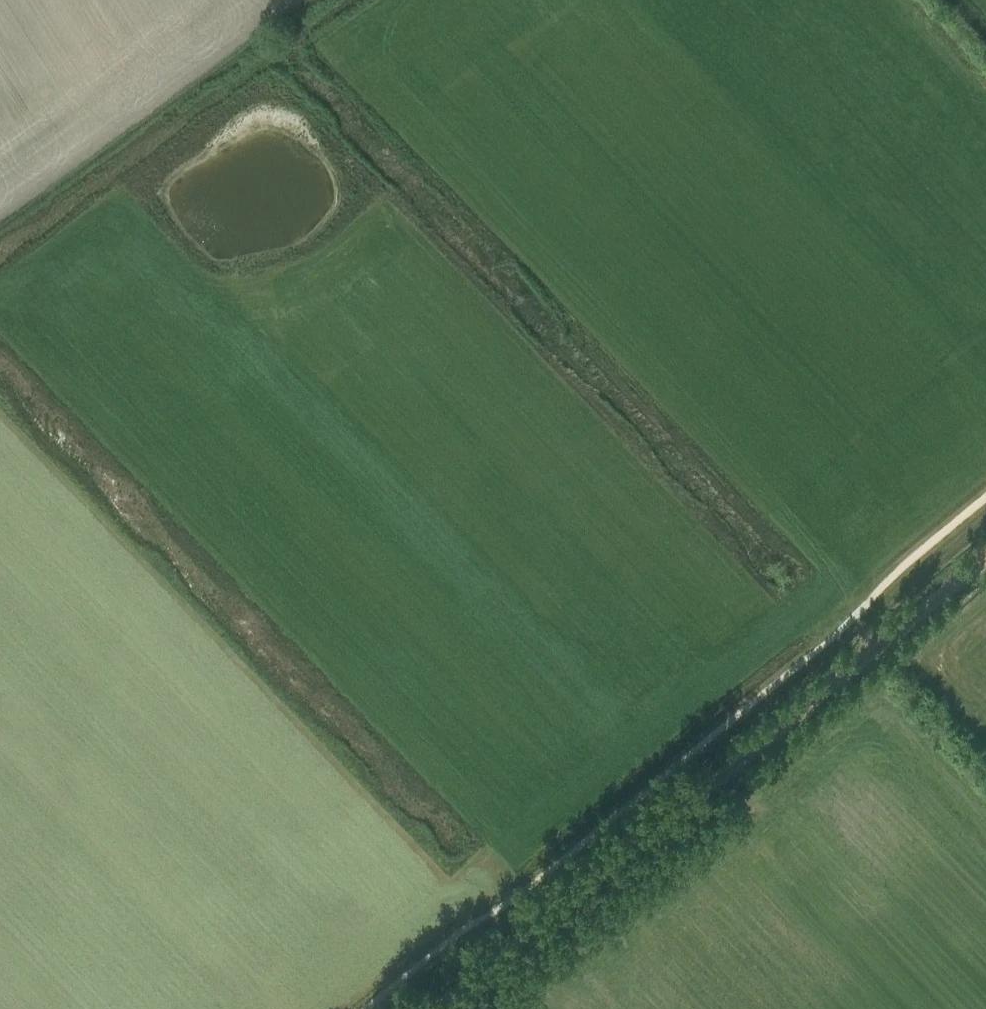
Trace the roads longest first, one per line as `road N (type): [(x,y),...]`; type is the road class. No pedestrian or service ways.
road 1 (track): [(440,1008),(985,559)]

